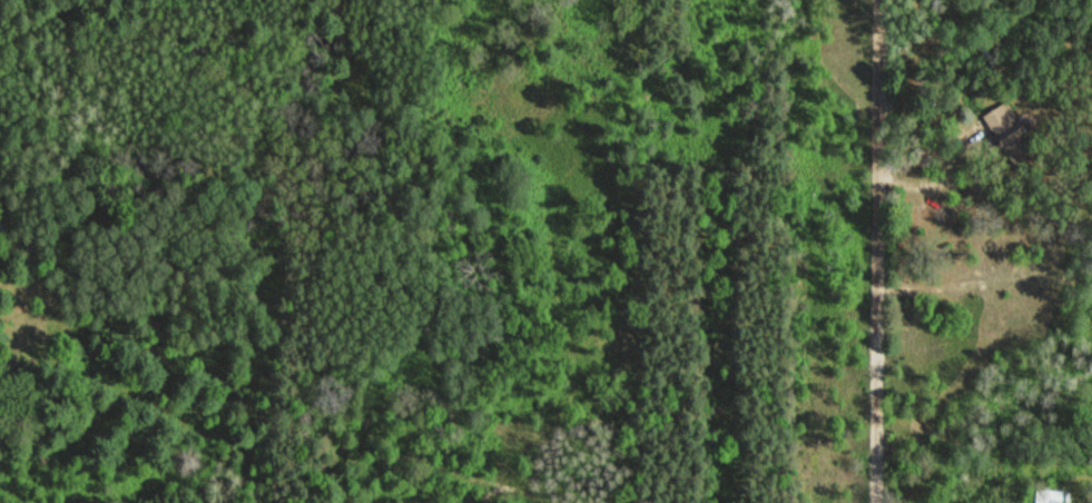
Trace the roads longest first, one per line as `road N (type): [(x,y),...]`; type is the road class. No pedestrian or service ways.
road 1 (residential): [(882,0),(880,502)]

